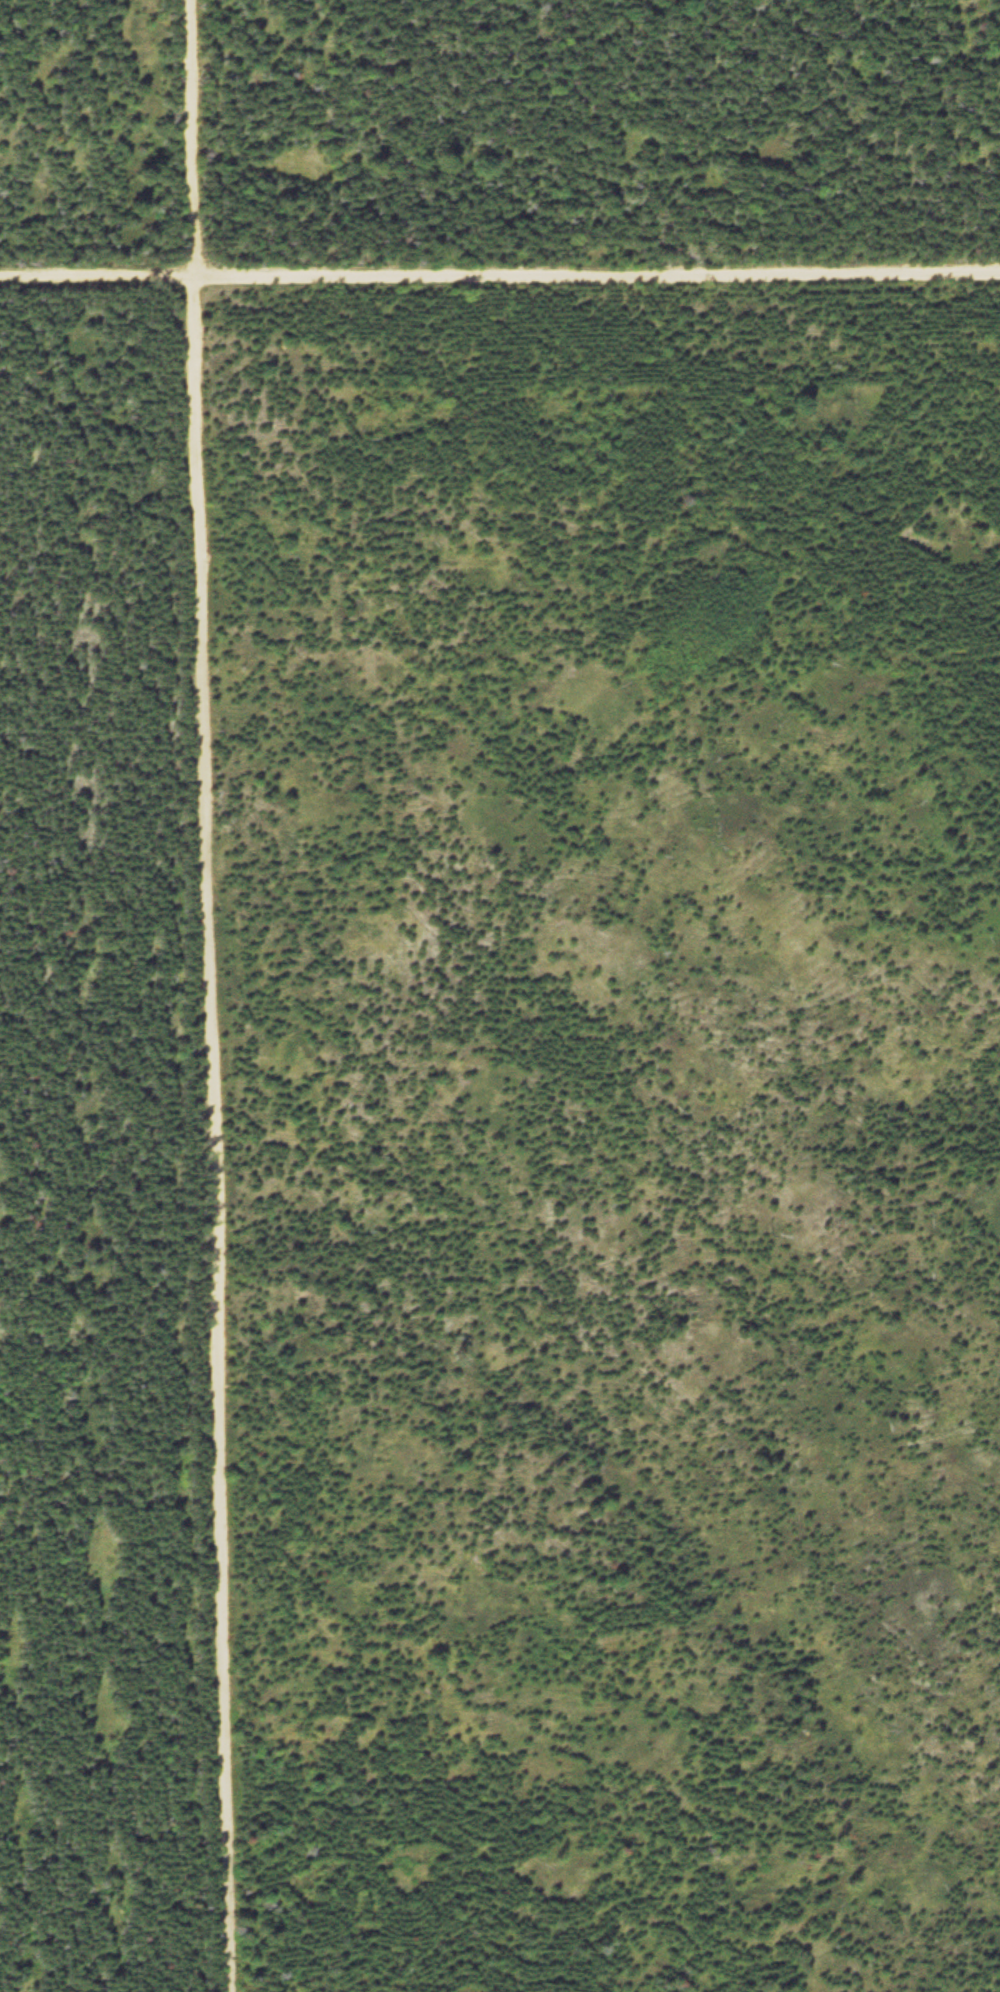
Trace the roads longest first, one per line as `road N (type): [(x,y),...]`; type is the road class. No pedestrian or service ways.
road 1 (residential): [(236,1991),(194,0)]
road 2 (residential): [(999,274),(0,279)]

